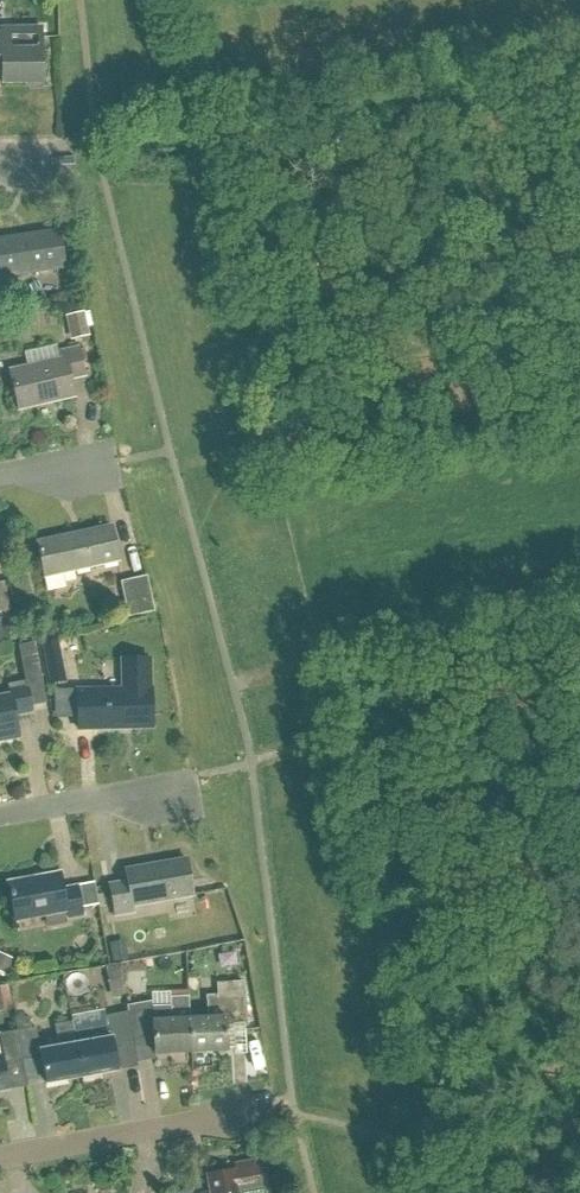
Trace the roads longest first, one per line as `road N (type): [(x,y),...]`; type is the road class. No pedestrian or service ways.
road 1 (residential): [(0,1156),(250,1112)]
road 2 (residential): [(0,816),(172,785)]

